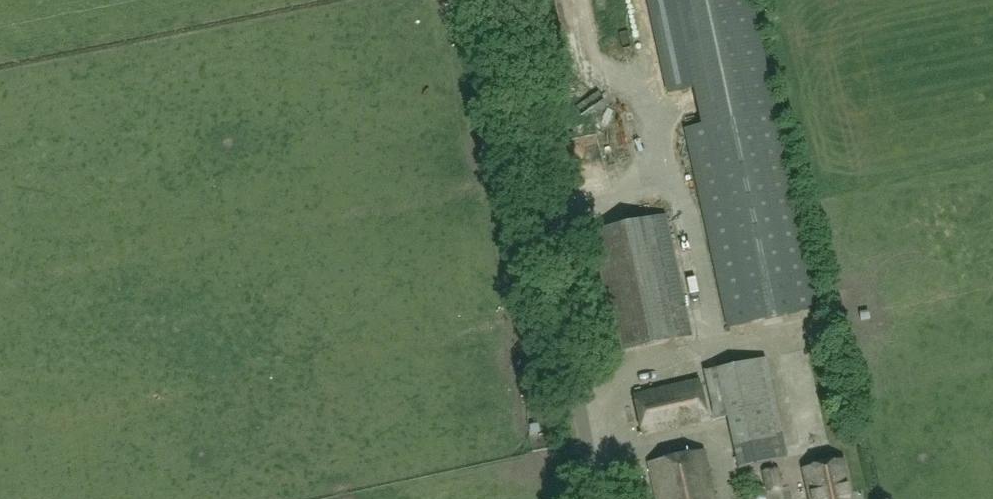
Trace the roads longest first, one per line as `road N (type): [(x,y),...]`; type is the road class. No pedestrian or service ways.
road 1 (unclassified): [(602,498),(494,0)]

